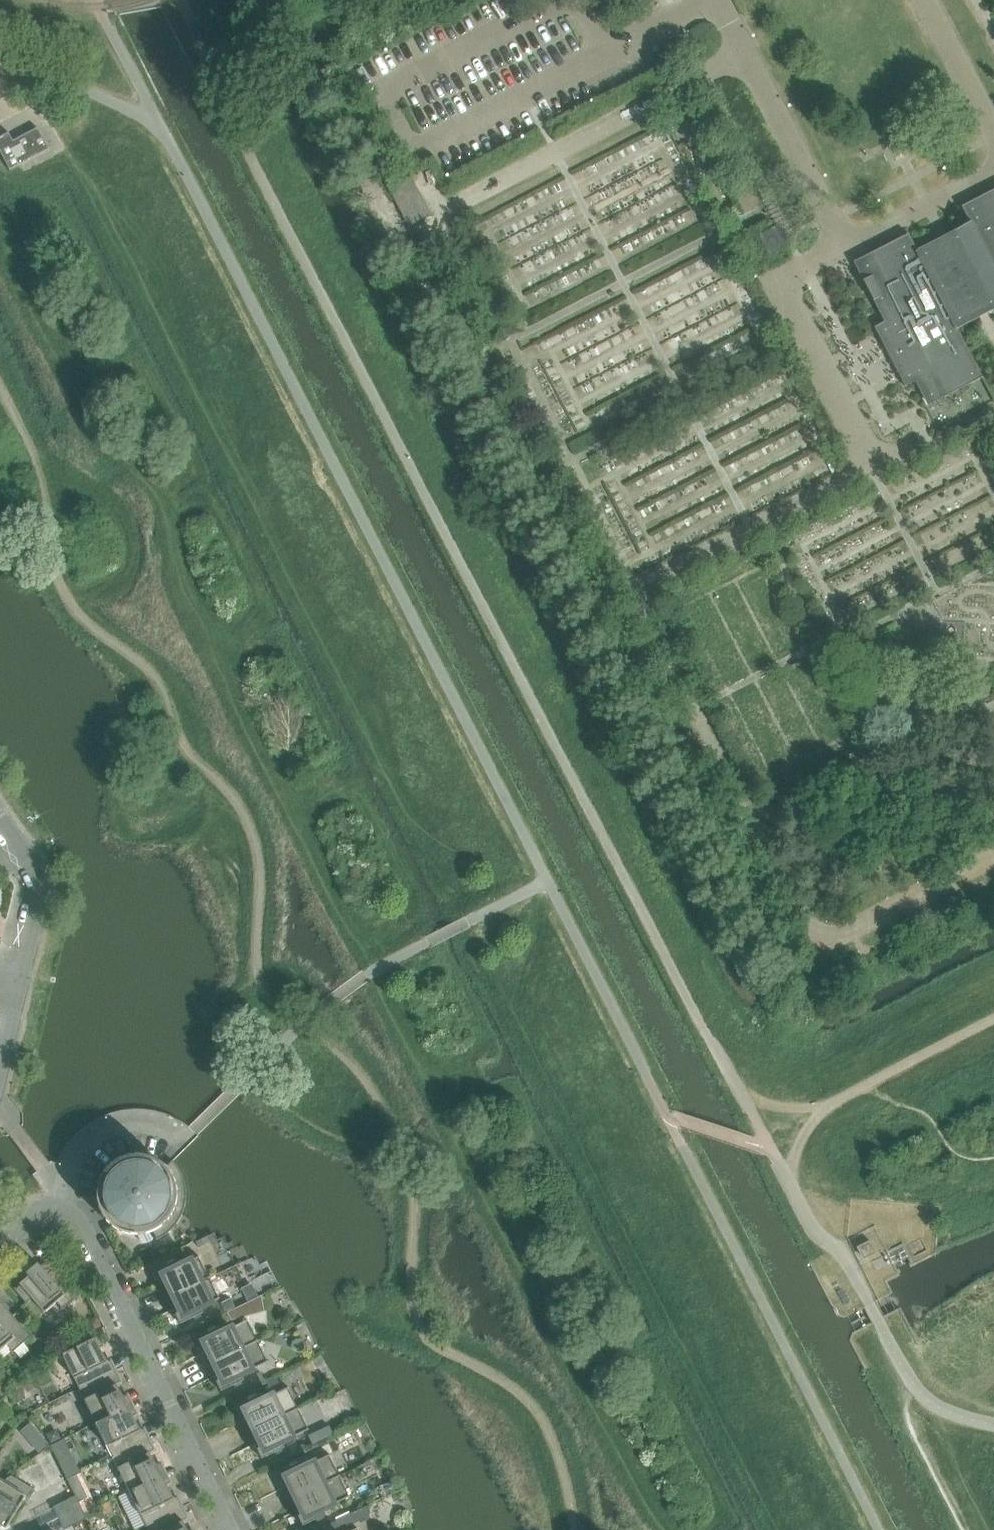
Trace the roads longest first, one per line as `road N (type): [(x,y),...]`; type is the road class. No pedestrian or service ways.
road 1 (residential): [(234,1529),(74,1209),(54,1199)]
road 2 (residential): [(20,976),(41,876),(0,817)]
road 3 (track): [(993,1019),(863,1087)]

